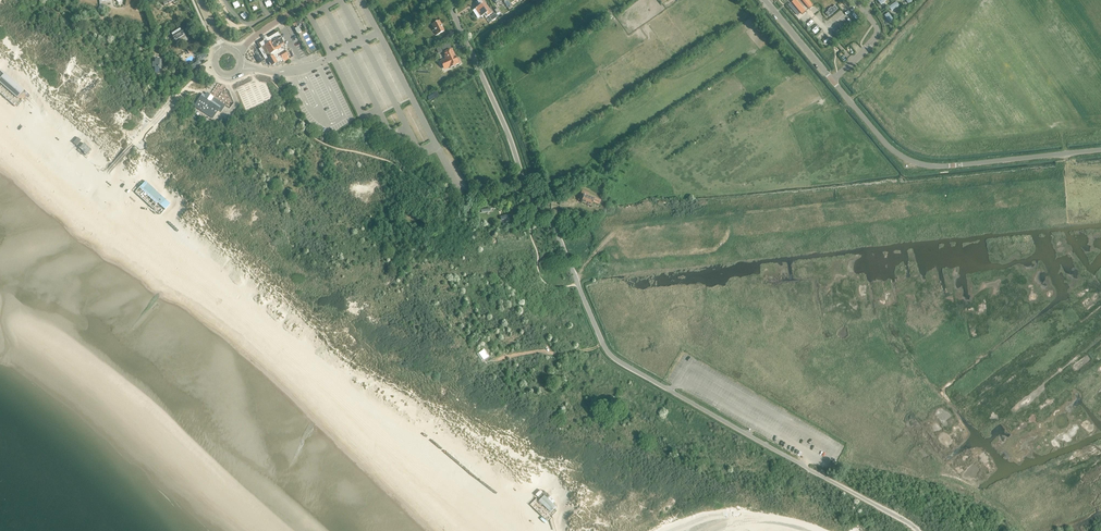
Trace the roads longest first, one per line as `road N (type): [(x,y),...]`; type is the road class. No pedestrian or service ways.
road 1 (unclassified): [(803,466),(609,354),(466,41)]
road 2 (residential): [(959,165),(925,165),(891,149),(765,0)]
road 3 (unclassified): [(1100,150),(959,165)]

